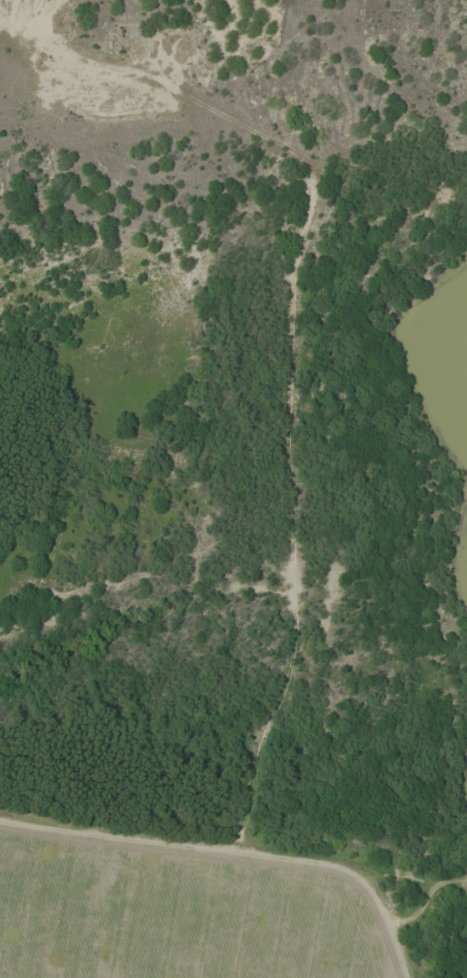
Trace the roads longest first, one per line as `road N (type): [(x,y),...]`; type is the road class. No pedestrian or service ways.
road 1 (track): [(186,828),(0,799)]

